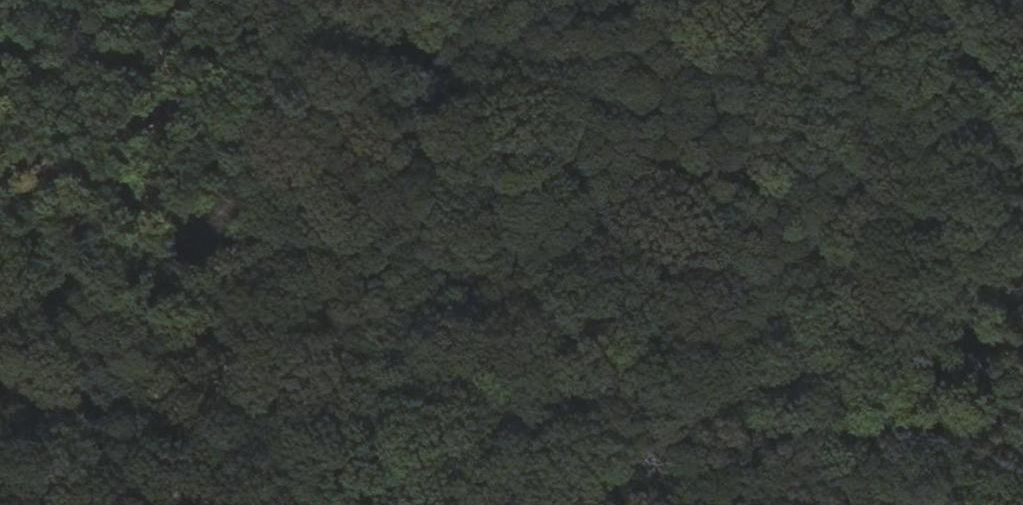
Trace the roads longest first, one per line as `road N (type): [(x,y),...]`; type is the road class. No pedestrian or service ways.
road 1 (track): [(522,504),(0,230)]
road 2 (track): [(284,0),(231,504)]
road 3 (track): [(1022,248),(693,414),(594,504)]
road 4 (unclassified): [(939,0),(1022,192)]

